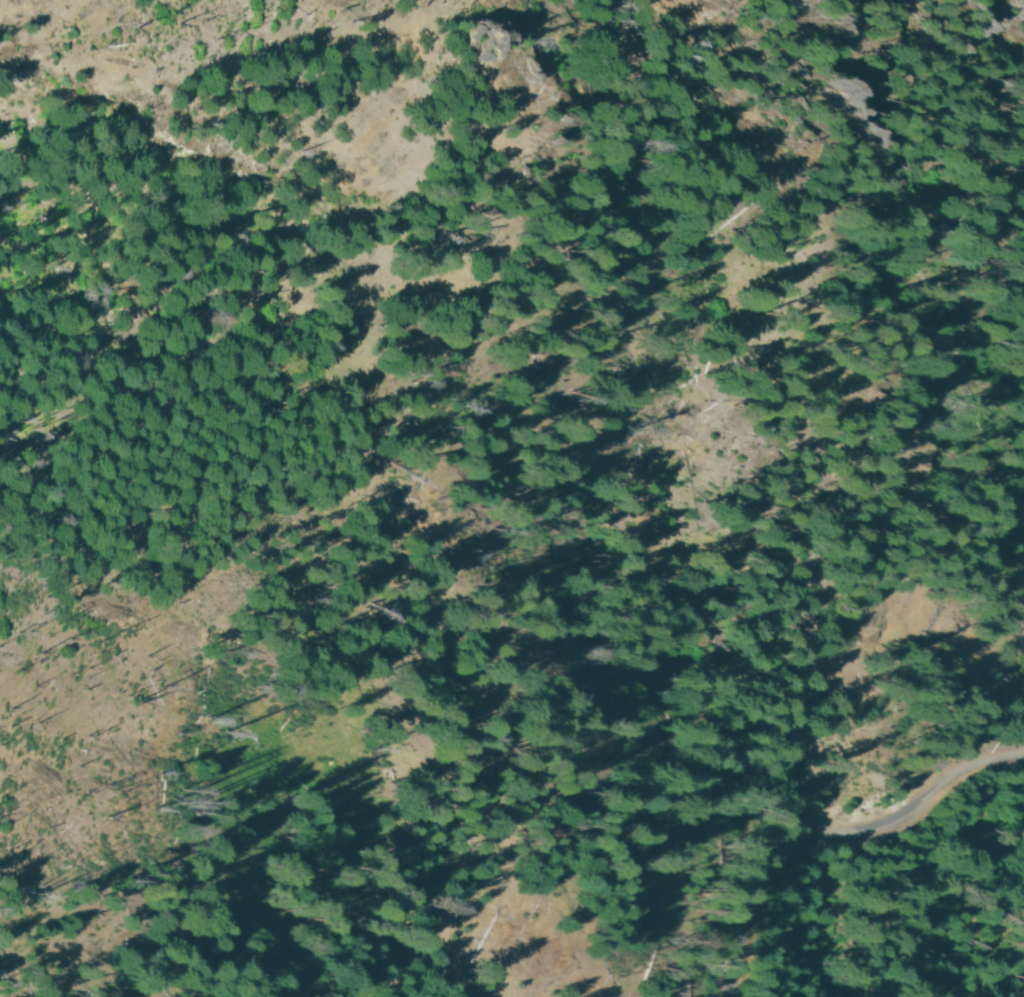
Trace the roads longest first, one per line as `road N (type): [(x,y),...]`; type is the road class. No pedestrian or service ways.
road 1 (residential): [(717,996),(740,874),(858,837),(967,758),(1023,765)]

